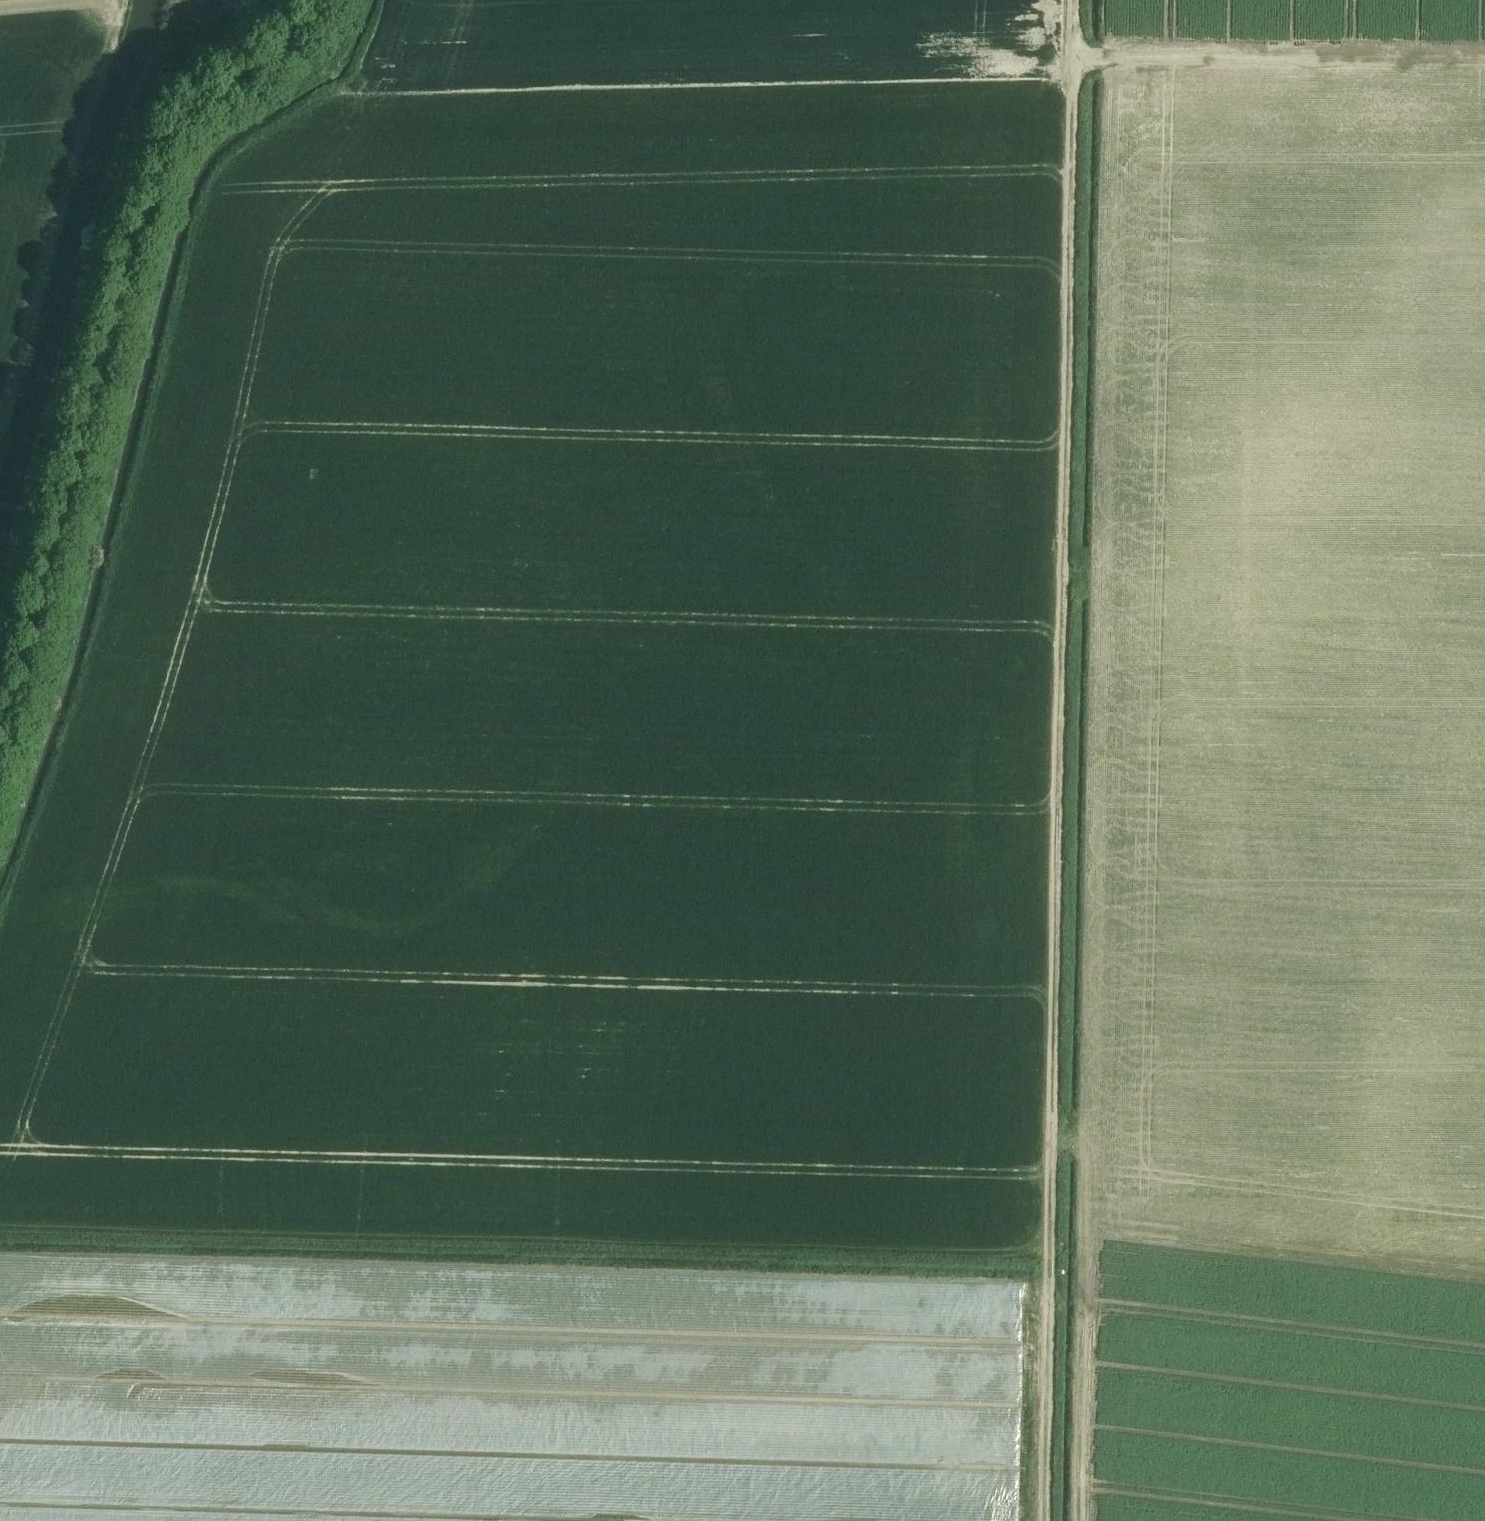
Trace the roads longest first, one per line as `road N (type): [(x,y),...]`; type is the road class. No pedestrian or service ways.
road 1 (track): [(1075,57),(1044,1520)]
road 2 (track): [(1076,0),(1075,57),(1484,58)]

